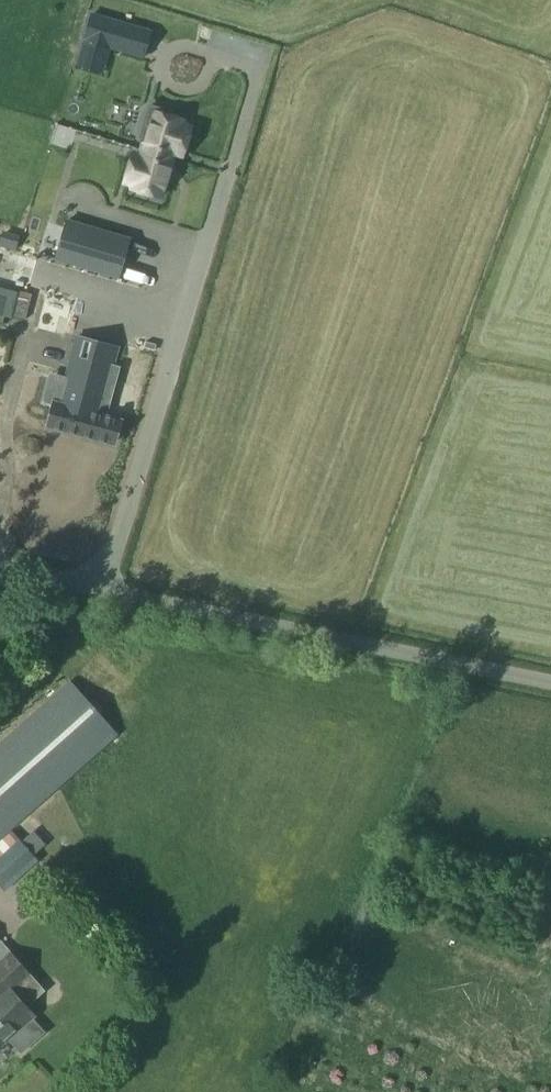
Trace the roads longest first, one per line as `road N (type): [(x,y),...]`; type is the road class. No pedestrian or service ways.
road 1 (unclassified): [(550,682),(0,569)]

